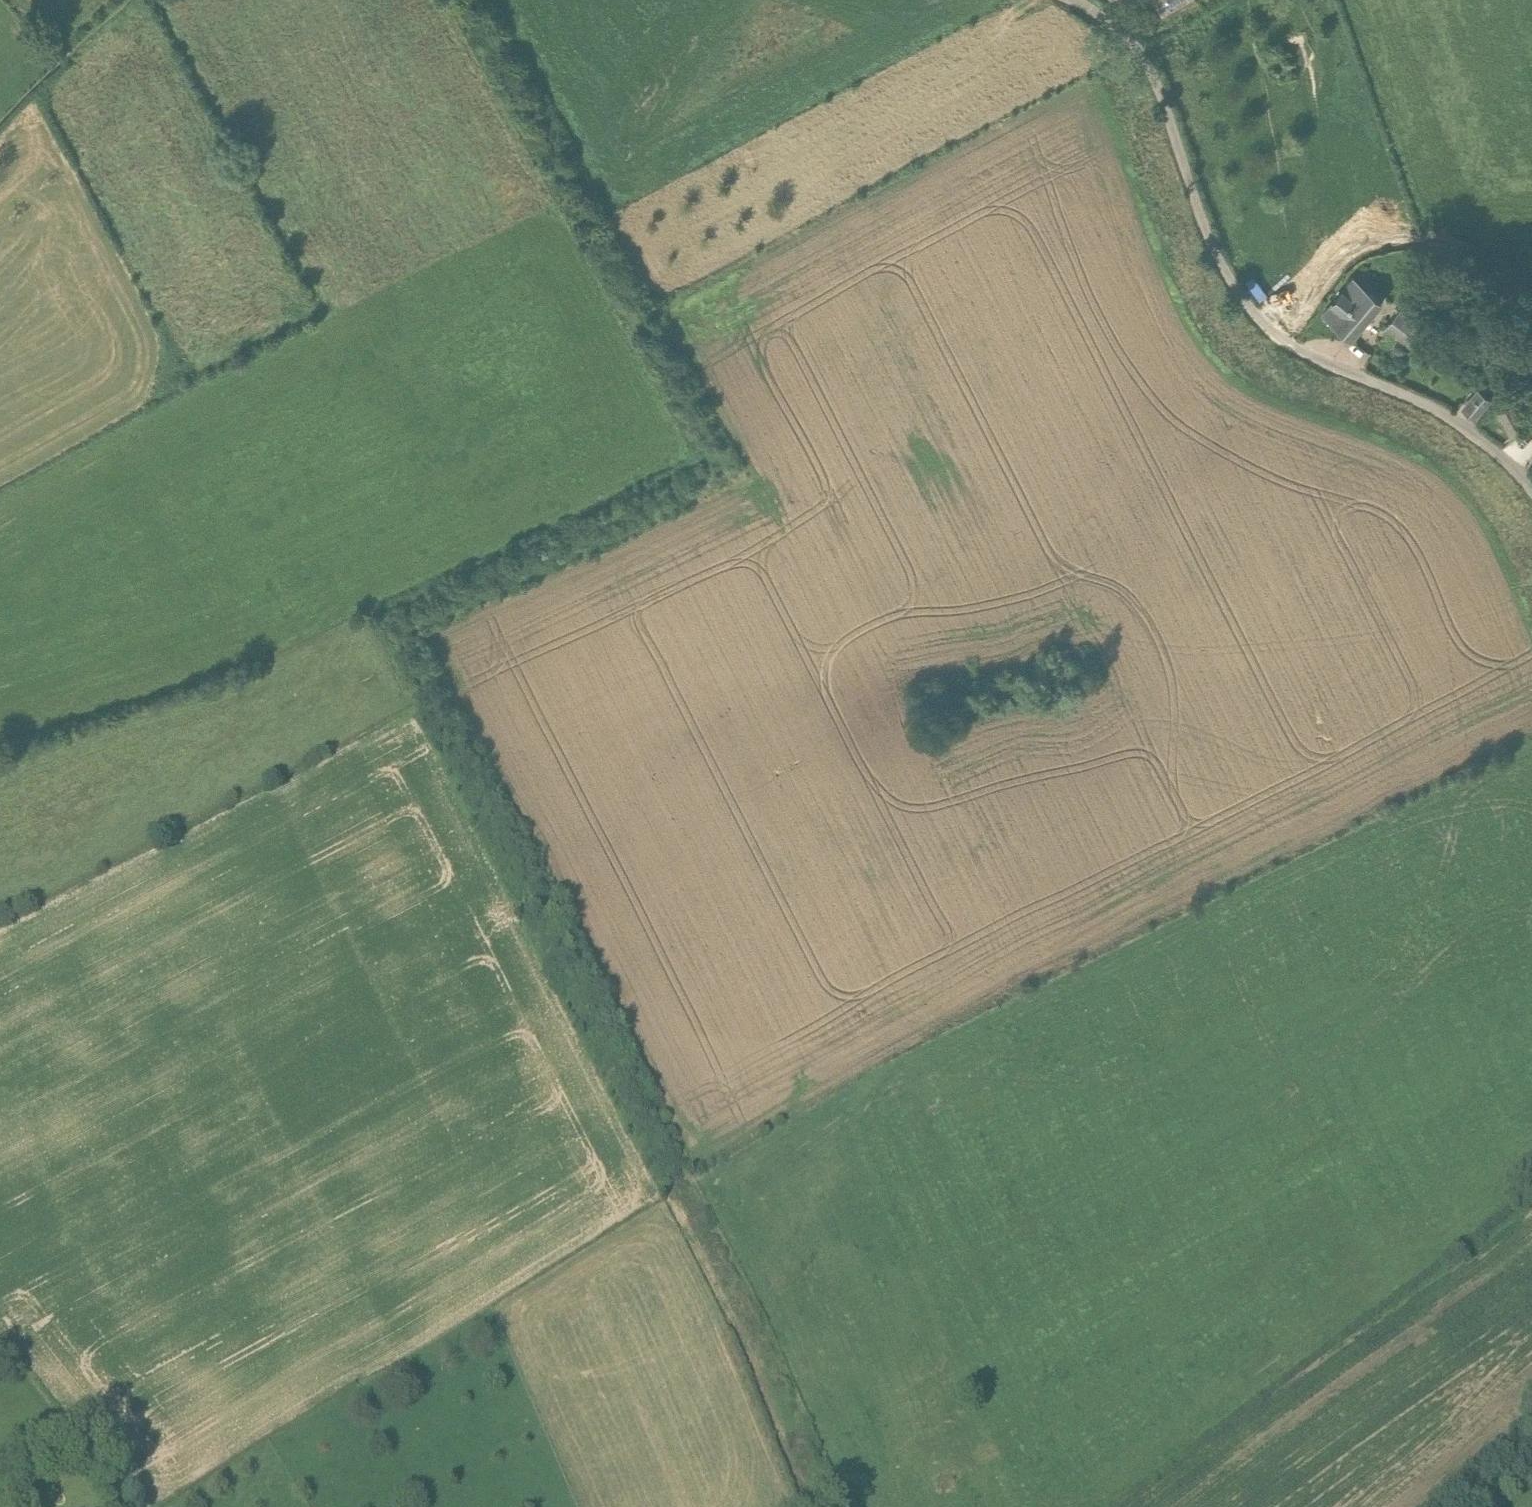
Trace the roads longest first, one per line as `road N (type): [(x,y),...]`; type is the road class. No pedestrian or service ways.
road 1 (unclassified): [(1531,490),(1447,417),(1303,353),(1252,312),(1215,251),(1147,62),(1075,0)]

